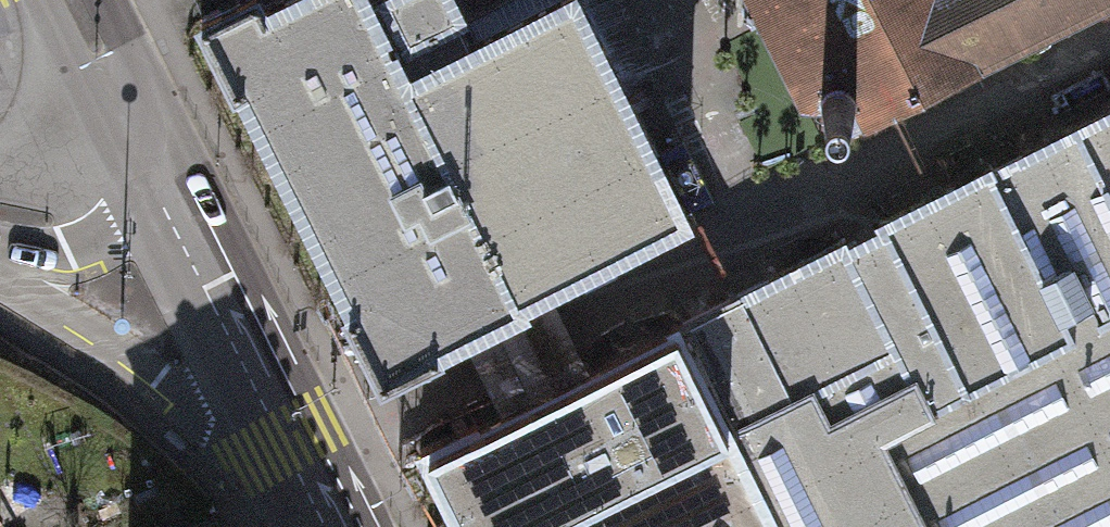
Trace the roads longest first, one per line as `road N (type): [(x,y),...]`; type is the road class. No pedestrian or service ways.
road 1 (secondary): [(0,276),(202,400),(267,419)]
road 2 (primary): [(267,419),(171,165)]
road 3 (primary): [(119,195),(267,419)]
road 4 (primary): [(23,0),(119,195)]
road 5 (primary): [(171,165),(100,0)]
road 6 (secondary): [(0,212),(58,220),(119,195)]
road 7 (primary): [(267,419),(326,526)]

